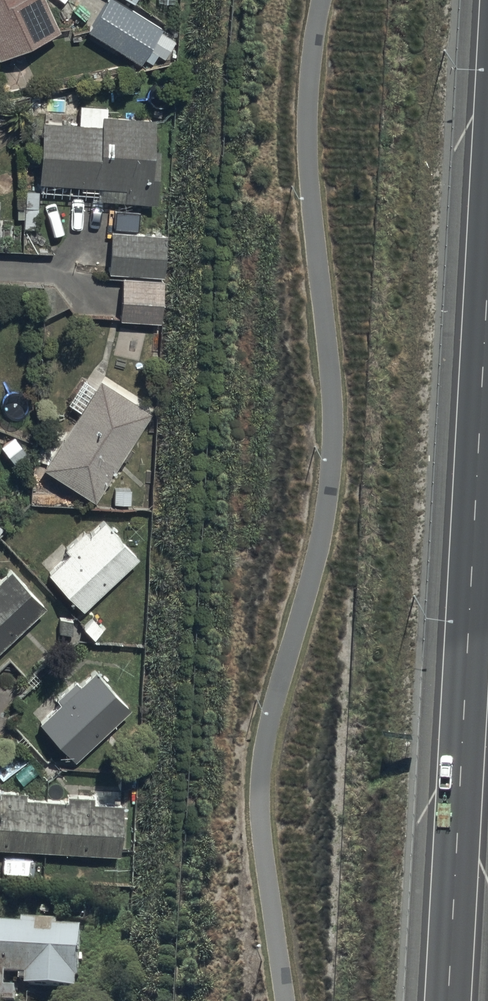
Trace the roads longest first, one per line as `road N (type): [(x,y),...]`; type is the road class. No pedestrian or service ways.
road 1 (motorway): [(448,1000),(487,271)]

